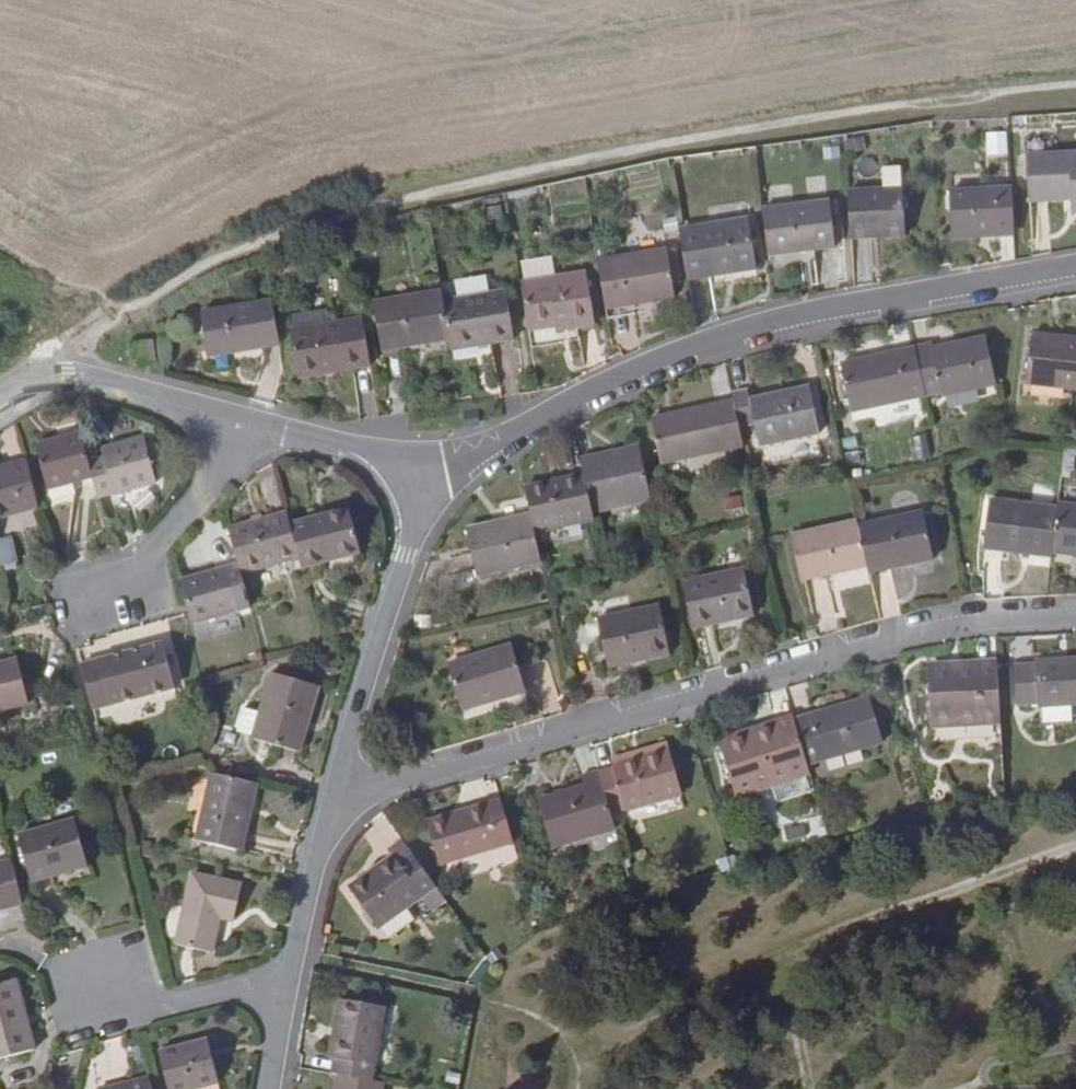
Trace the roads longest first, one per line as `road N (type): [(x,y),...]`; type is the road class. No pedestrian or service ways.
road 1 (residential): [(331,800),(839,646),(960,621),(1075,612)]
road 2 (residential): [(1075,264),(753,326),(619,374),(433,483)]
road 3 (residential): [(433,483),(343,447),(66,374),(42,372),(0,395)]
road 4 (residential): [(331,800),(380,625),(433,483)]
road 5 (residential): [(284,973),(107,1015),(97,974)]
road 6 (residential): [(284,973),(331,800)]

